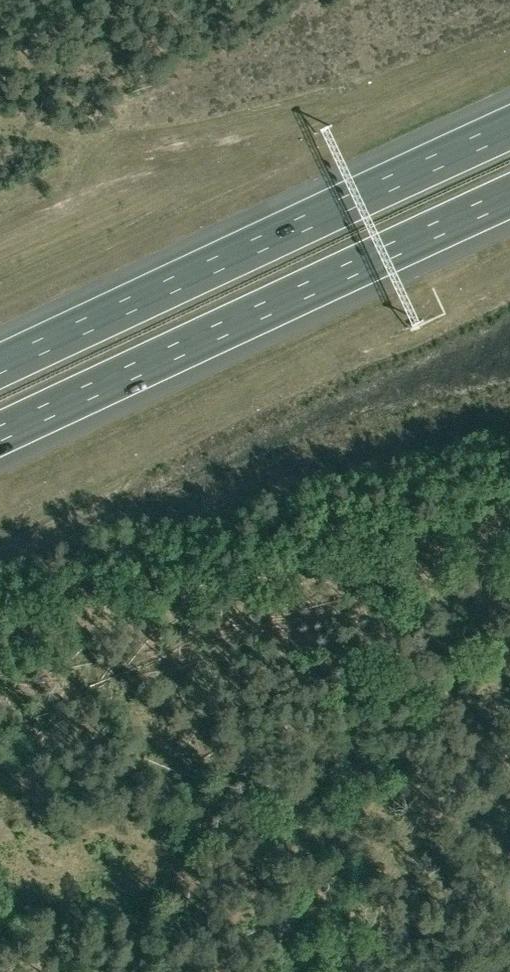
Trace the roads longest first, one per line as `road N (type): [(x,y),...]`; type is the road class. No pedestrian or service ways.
road 1 (motorway): [(0,434),(509,197)]
road 2 (motorway): [(509,128),(0,364)]

